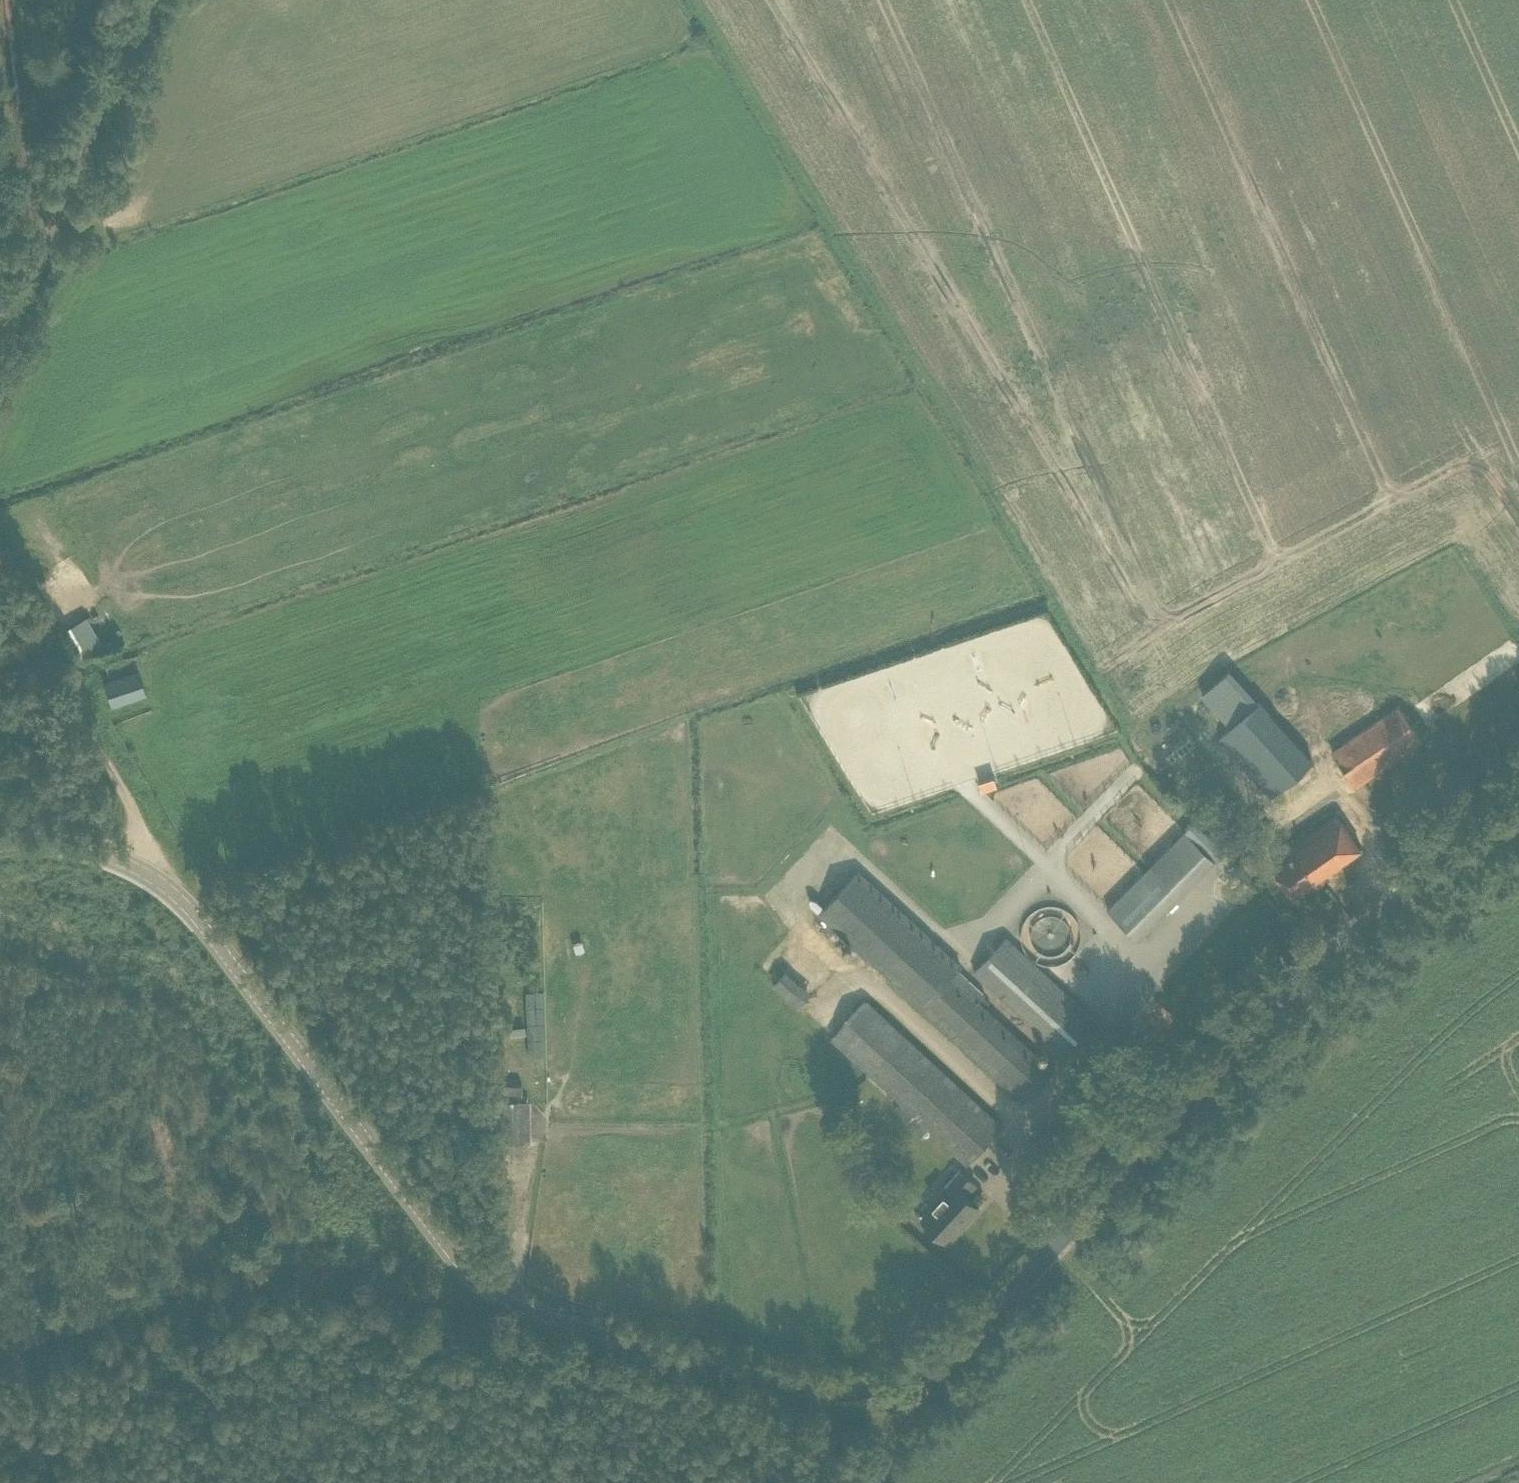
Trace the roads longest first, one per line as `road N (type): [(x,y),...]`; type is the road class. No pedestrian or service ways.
road 1 (unclassified): [(0,838),(44,830),(150,837),(424,1227),(478,1284),(520,1306),(724,1353),(925,1380),(978,1345),(1354,940),(1518,814)]
road 2 (track): [(0,394),(157,0)]

